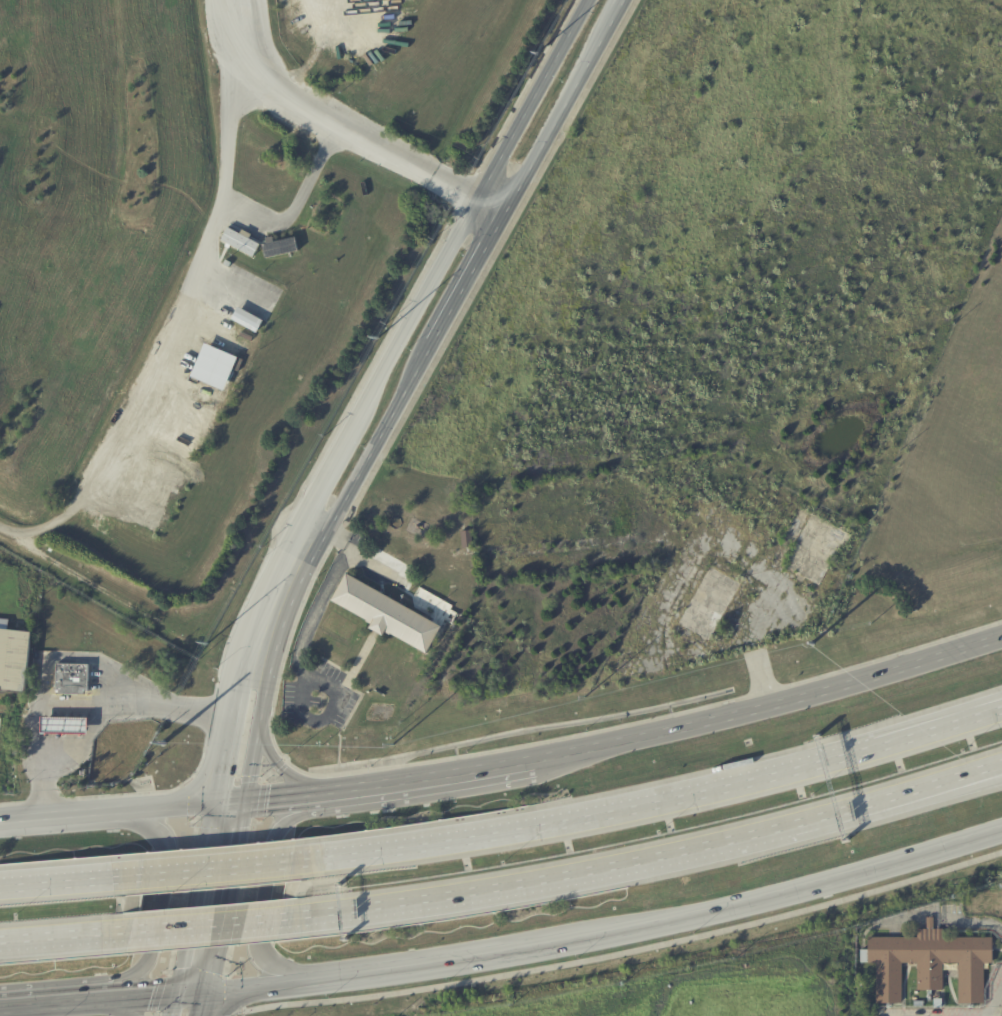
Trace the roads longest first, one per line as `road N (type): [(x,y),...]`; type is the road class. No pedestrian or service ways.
road 1 (motorway): [(286,917),(470,897),(625,865),(968,776)]
road 2 (motorway): [(977,713),(745,783),(422,846),(297,859)]
road 3 (tertiary): [(316,525),(340,509),(623,0)]
road 4 (tertiary): [(584,0),(316,498),(316,525)]
road 5 (secondary): [(526,947),(747,903),(1001,831)]
road 6 (secondary): [(1001,635),(533,755)]
road 7 (secondary): [(286,979),(526,947)]
road 8 (secondary): [(241,799),(0,819)]
road 9 (secondary): [(533,755),(311,793)]
road 10 (secondary): [(114,998),(146,956),(161,846),(155,830),(126,809)]
road 11 (secondary): [(311,793),(271,837),(256,940),(265,965),(286,979)]
road 12 (tertiary): [(206,989),(241,799)]
road 13 (tertiary): [(208,802),(175,992)]
road 14 (motorway): [(297,859),(140,872)]
road 15 (motorway): [(131,930),(286,917)]
road 16 (tertiary): [(254,665),(234,691),(208,802)]
road 17 (motorway): [(140,872),(0,884)]
road 18 (tertiary): [(241,799),(263,693),(254,665)]
road 19 (motorway): [(0,942),(131,930)]

